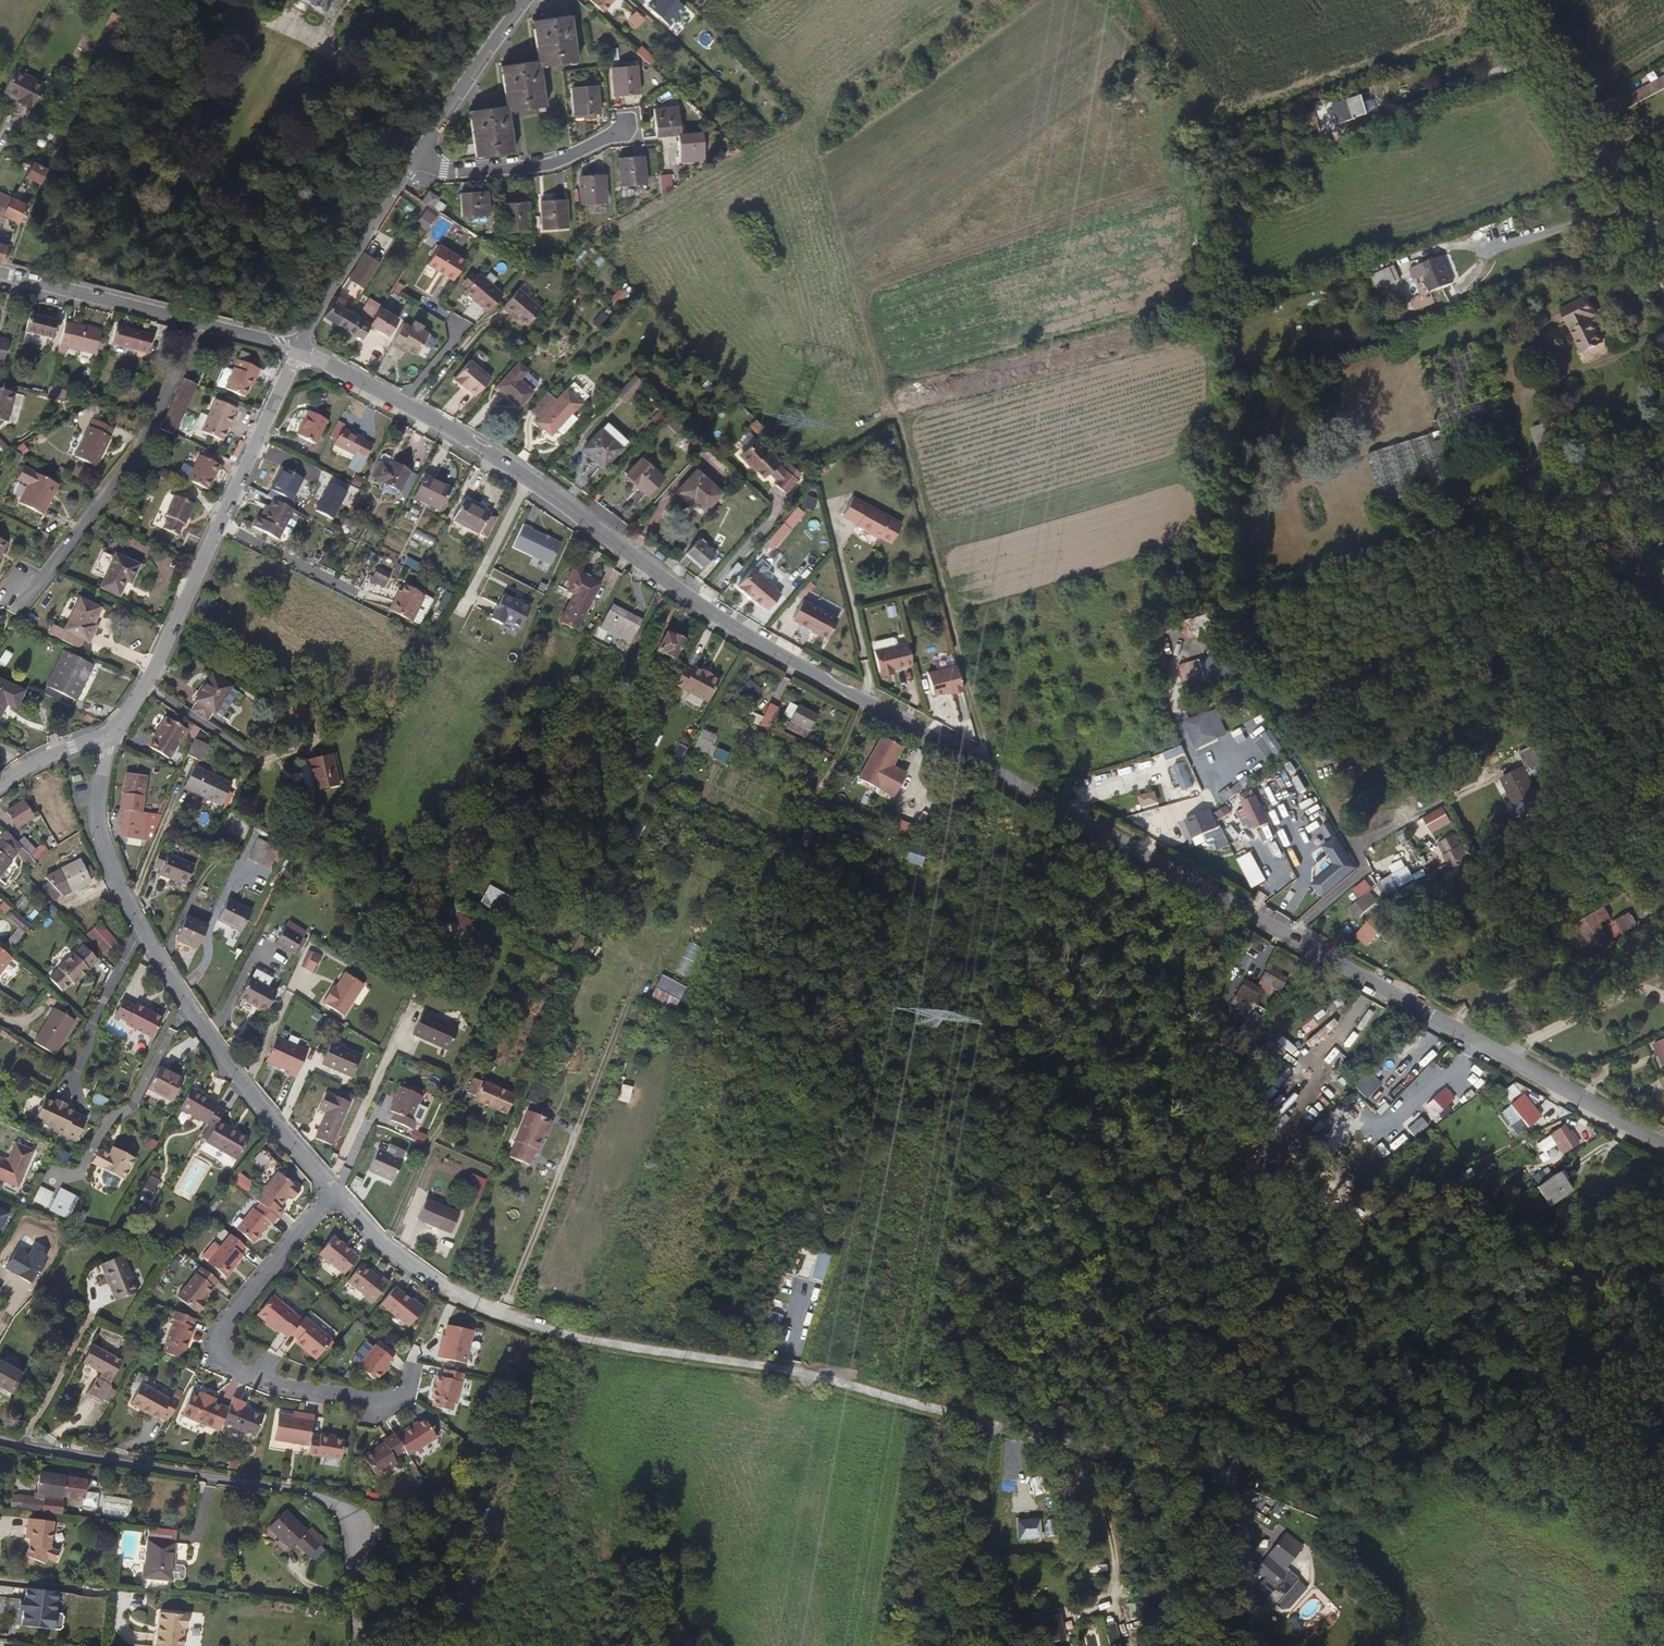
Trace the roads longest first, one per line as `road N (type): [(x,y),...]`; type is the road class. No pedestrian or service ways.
road 1 (residential): [(298,348),(528,483),(760,645),(1663,1143)]
road 2 (residential): [(500,1316),(589,1344),(815,1375),(1146,1463),(1287,1526)]
road 3 (track): [(991,768),(862,305),(809,166)]
road 4 (residential): [(113,736),(98,811),(139,931),(245,1088),(334,1196)]
road 5 (residential): [(0,1439),(324,1498),(358,1536),(361,1645)]
road 6 (residential): [(334,1196),(226,1316),(226,1355),(281,1384),(379,1404),(411,1387)]
road 7 (residential): [(298,348),(143,687)]
road 8 (residential): [(500,1316),(639,975)]
road 9 (residential): [(197,321),(125,471),(49,574),(22,591)]
road 10 (tertiary): [(1505,0),(1615,159),(1663,250)]
road 11 (residential): [(298,348),(418,155)]
road 12 (residential): [(418,155),(457,172),(540,166),(617,133),(621,119)]
road 13 (track): [(995,1425),(965,1645)]
road 14 (residential): [(334,1196),(454,1295),(500,1316)]
road 15 (residential): [(0,273),(197,321)]
road 16 (residential): [(418,155),(525,0)]
road 17 (residential): [(143,687),(250,757),(298,751)]
road 18 (residential): [(113,736),(42,760),(0,785)]

